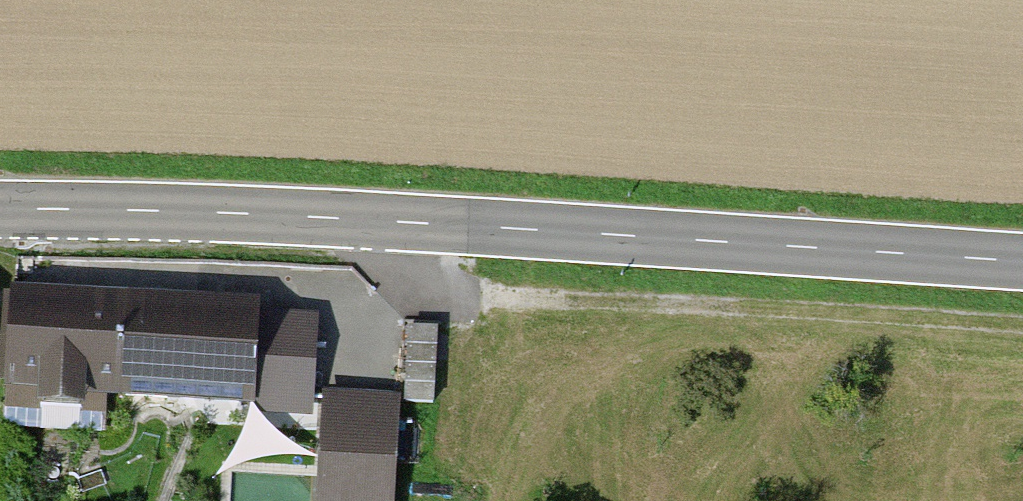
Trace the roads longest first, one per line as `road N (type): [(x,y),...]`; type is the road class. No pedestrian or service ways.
road 1 (primary): [(1022,262),(0,208)]
road 2 (track): [(1022,326),(465,287),(403,275),(366,222)]

